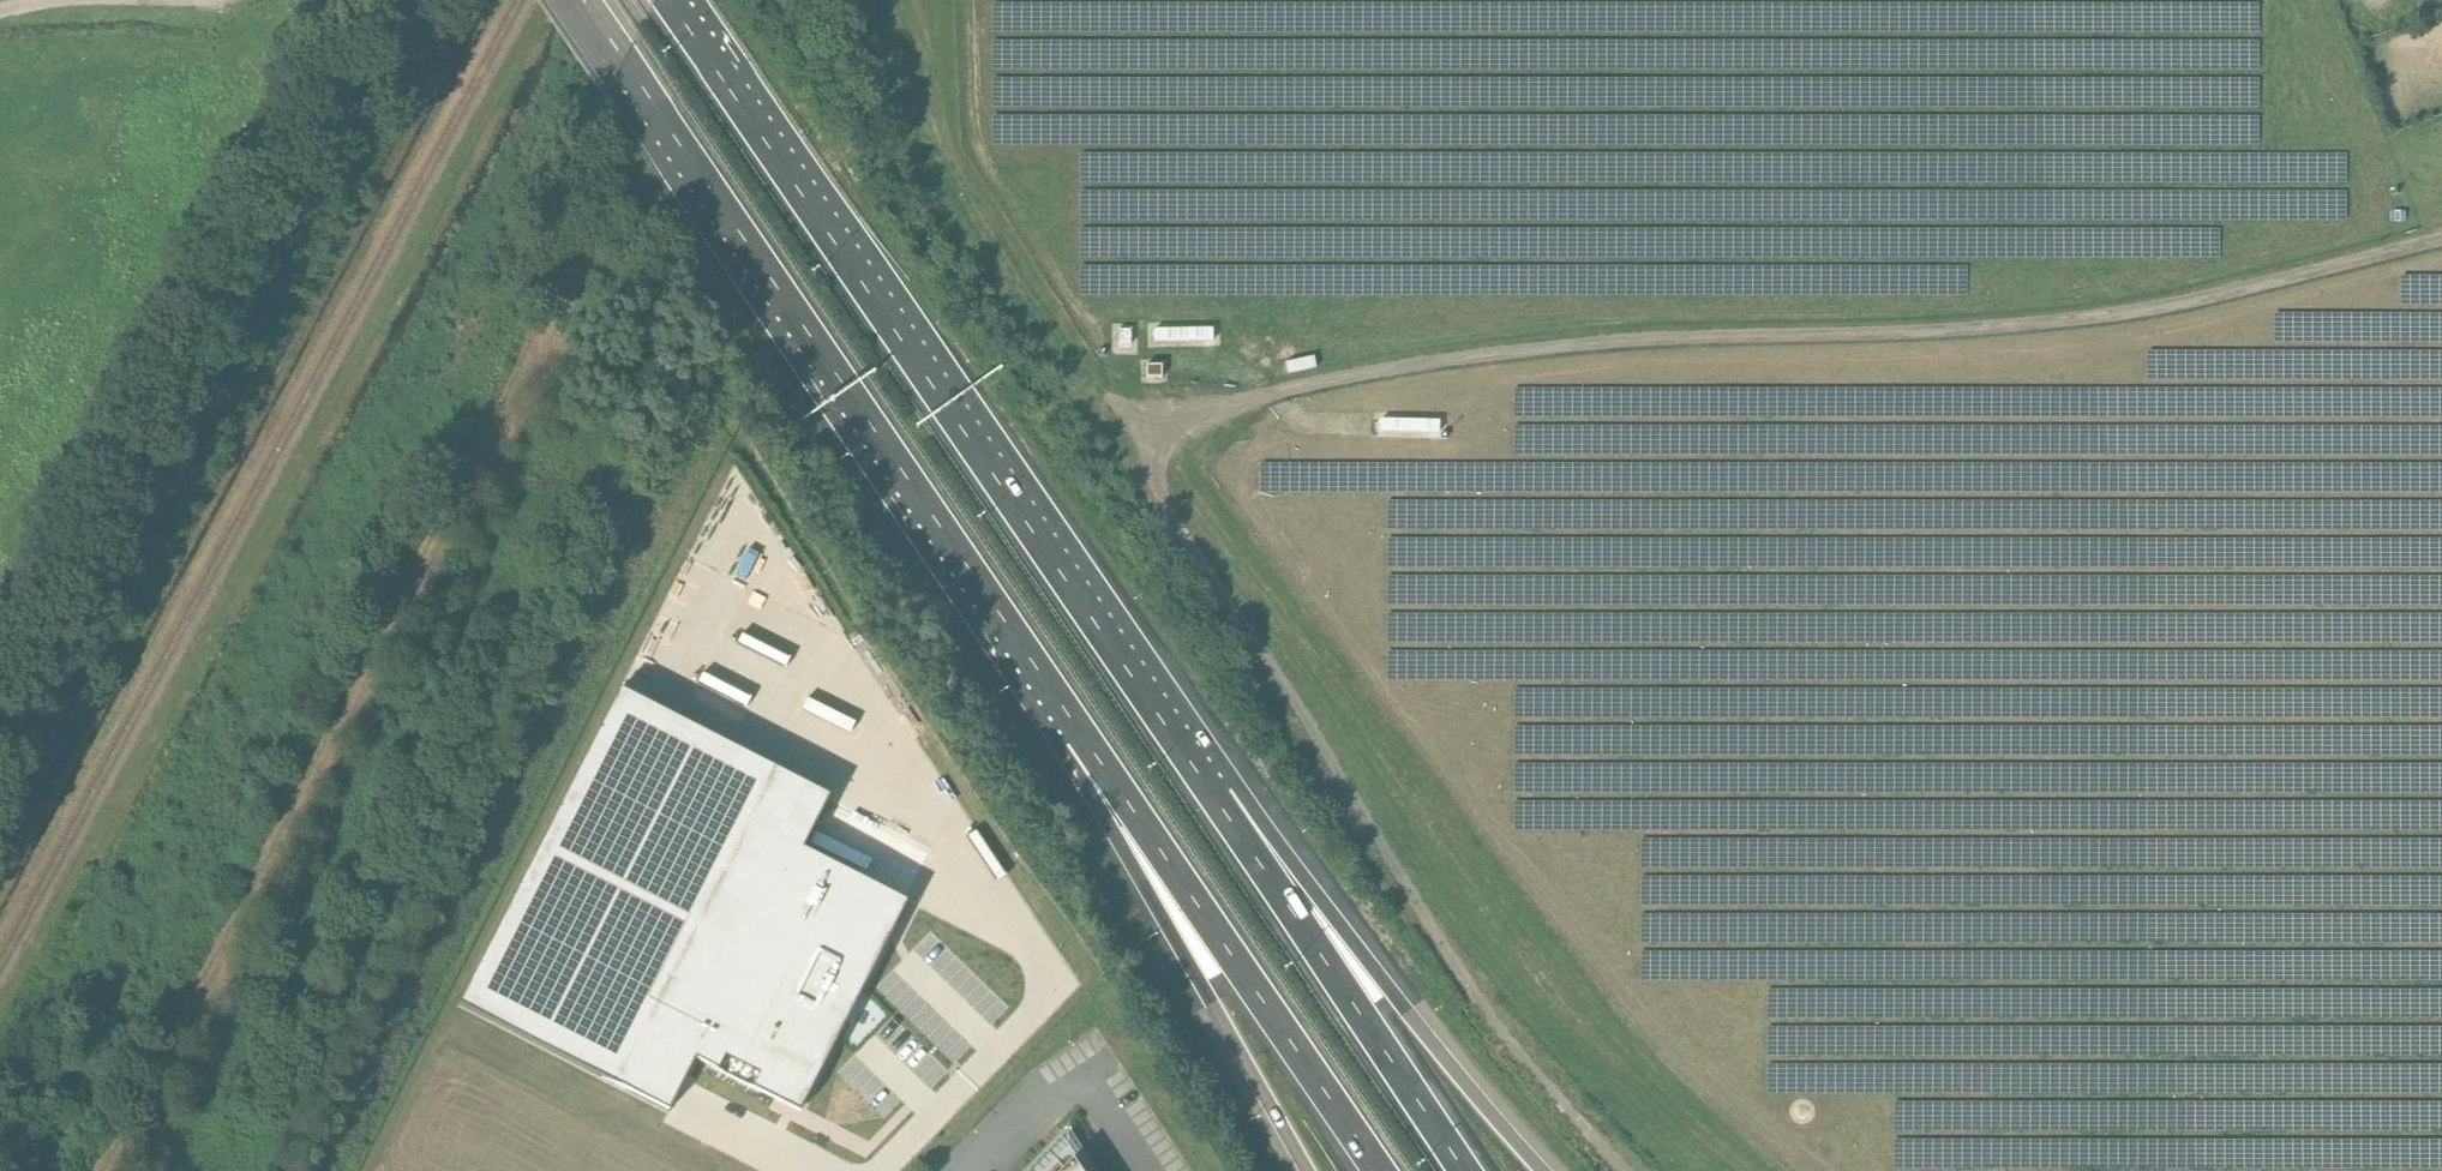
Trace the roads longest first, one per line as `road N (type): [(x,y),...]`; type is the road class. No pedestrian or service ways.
road 1 (trunk): [(1224,813),(667,0)]
road 2 (track): [(1626,1170),(1497,1028),(1432,931),(1159,495),(1159,426)]
road 3 (trunk): [(581,0),(1082,733)]
road 4 (trunk): [(1082,733),(1377,1170)]
road 5 (trunk): [(1082,733),(1171,926),(1311,1170)]
road 6 (trunk): [(1542,1170),(1368,965),(1224,813)]
road 7 (trunk): [(1465,1170),(1224,813)]

